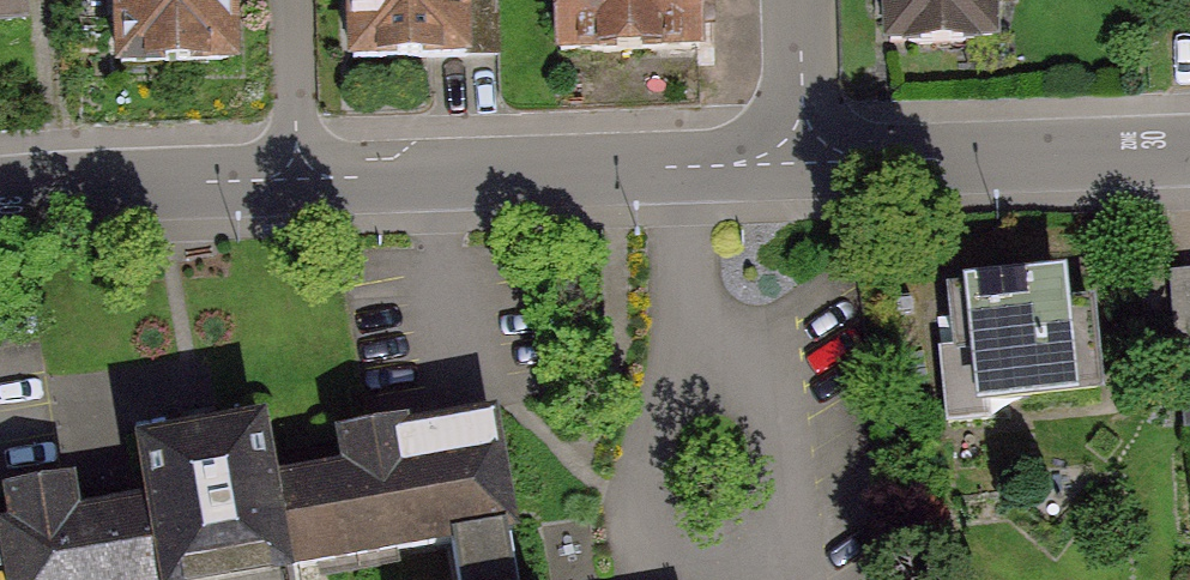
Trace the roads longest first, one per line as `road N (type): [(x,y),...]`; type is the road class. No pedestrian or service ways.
road 1 (residential): [(803,146),(731,165),(339,179),(295,166)]
road 2 (residential): [(1189,141),(873,159),(803,146)]
road 3 (residential): [(295,166),(252,180),(0,193)]
road 4 (residential): [(290,0),(295,166)]
road 5 (residential): [(798,0),(803,146)]

